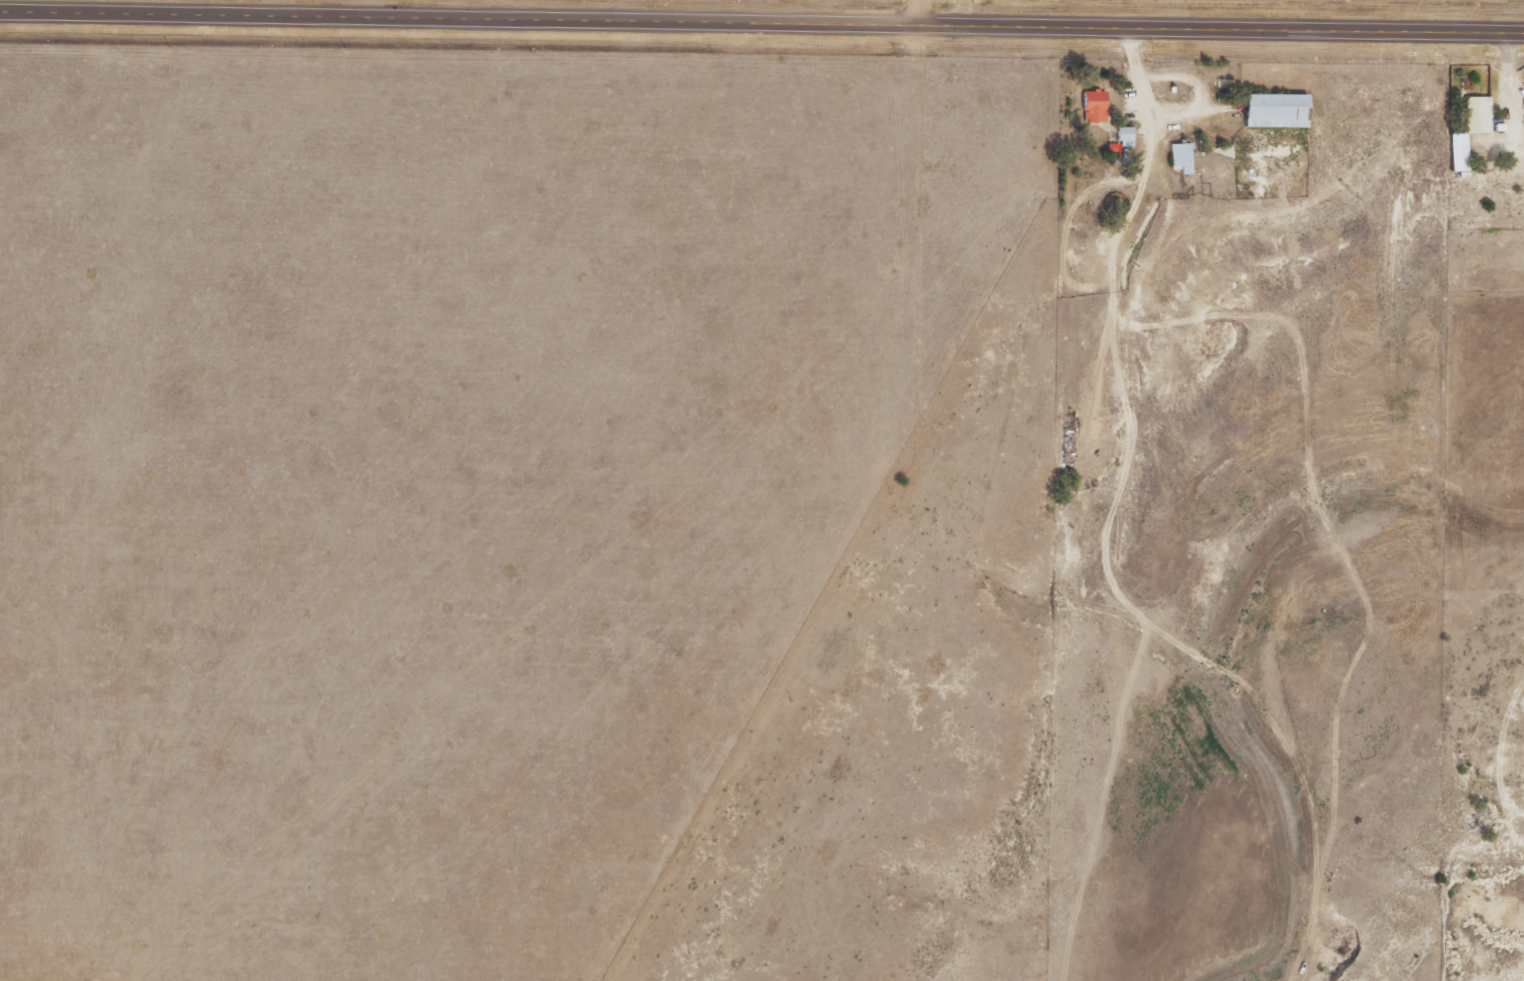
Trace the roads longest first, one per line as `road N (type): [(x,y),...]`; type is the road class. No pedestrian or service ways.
road 1 (tertiary): [(1523,34),(0,13)]

